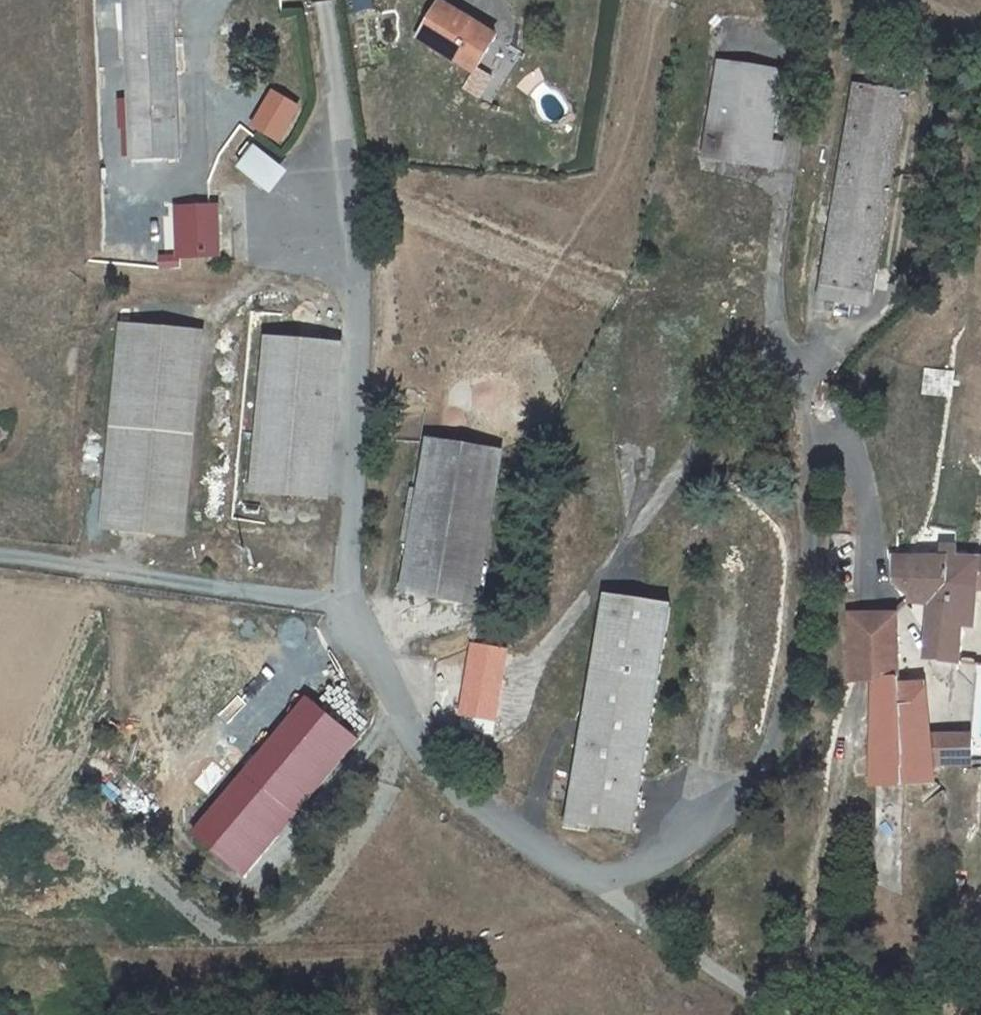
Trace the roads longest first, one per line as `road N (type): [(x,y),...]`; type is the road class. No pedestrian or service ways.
road 1 (track): [(591,881),(782,1014)]

